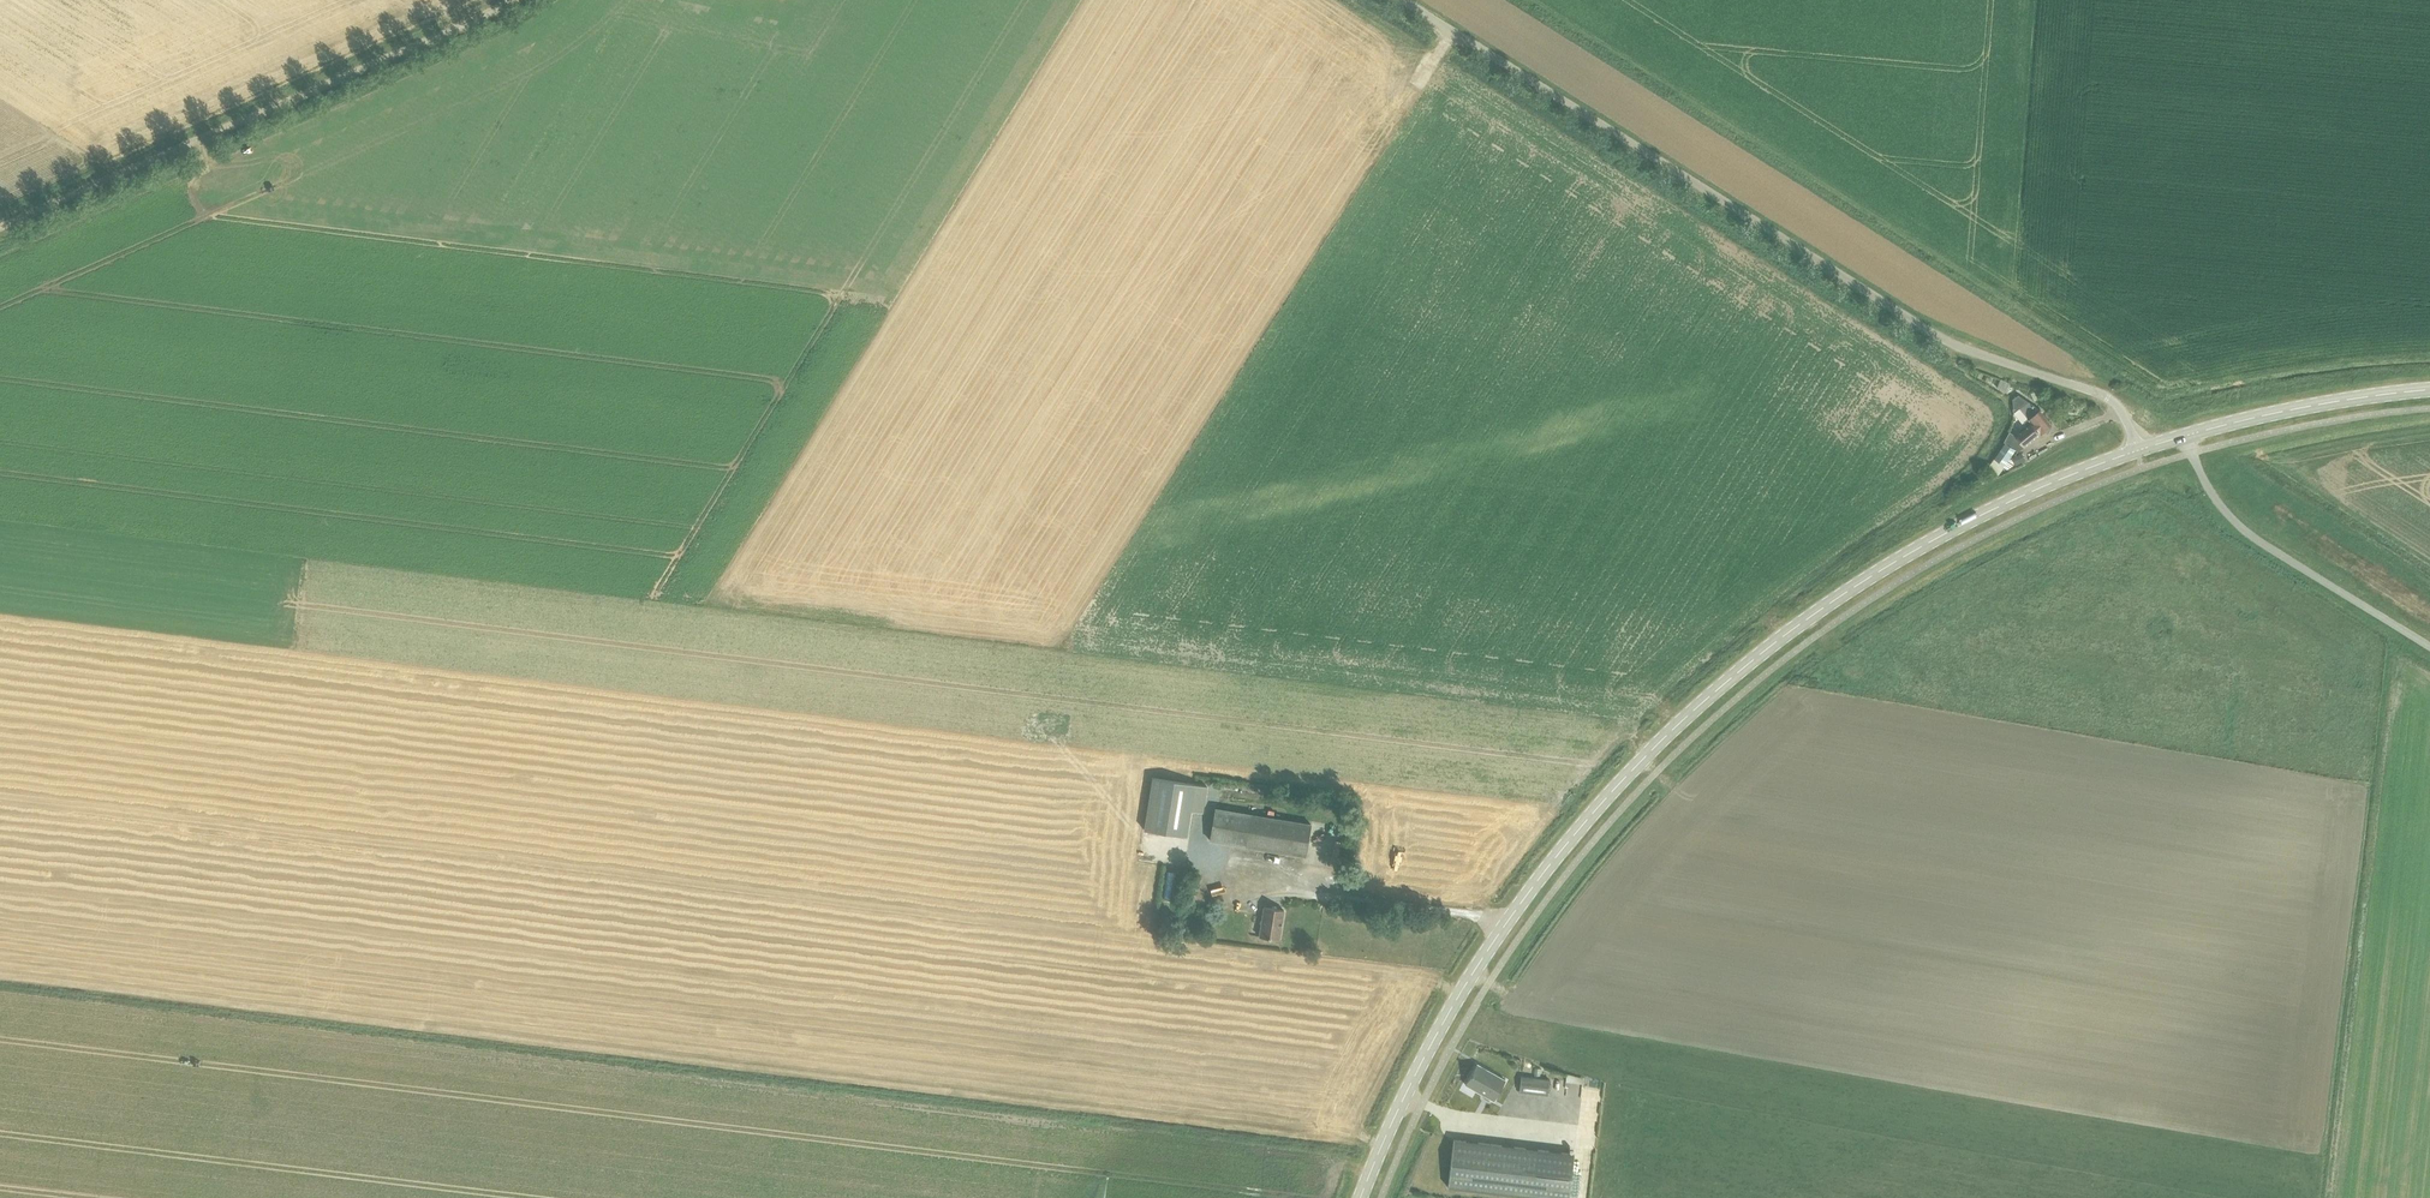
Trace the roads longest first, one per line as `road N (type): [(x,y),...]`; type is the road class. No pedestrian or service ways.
road 1 (tertiary): [(1365,1197),(1460,992),(1571,836),(1700,702),(1877,571),(1961,524),(2139,450)]
road 2 (unclassified): [(2139,450),(2107,398),(1937,336),(1403,0)]
road 3 (track): [(0,227),(509,0)]
road 4 (unclassified): [(2429,646),(2251,536),(2210,494),(2184,436)]
road 5 (tertiary): [(2184,436),(2289,409),(2429,389)]

